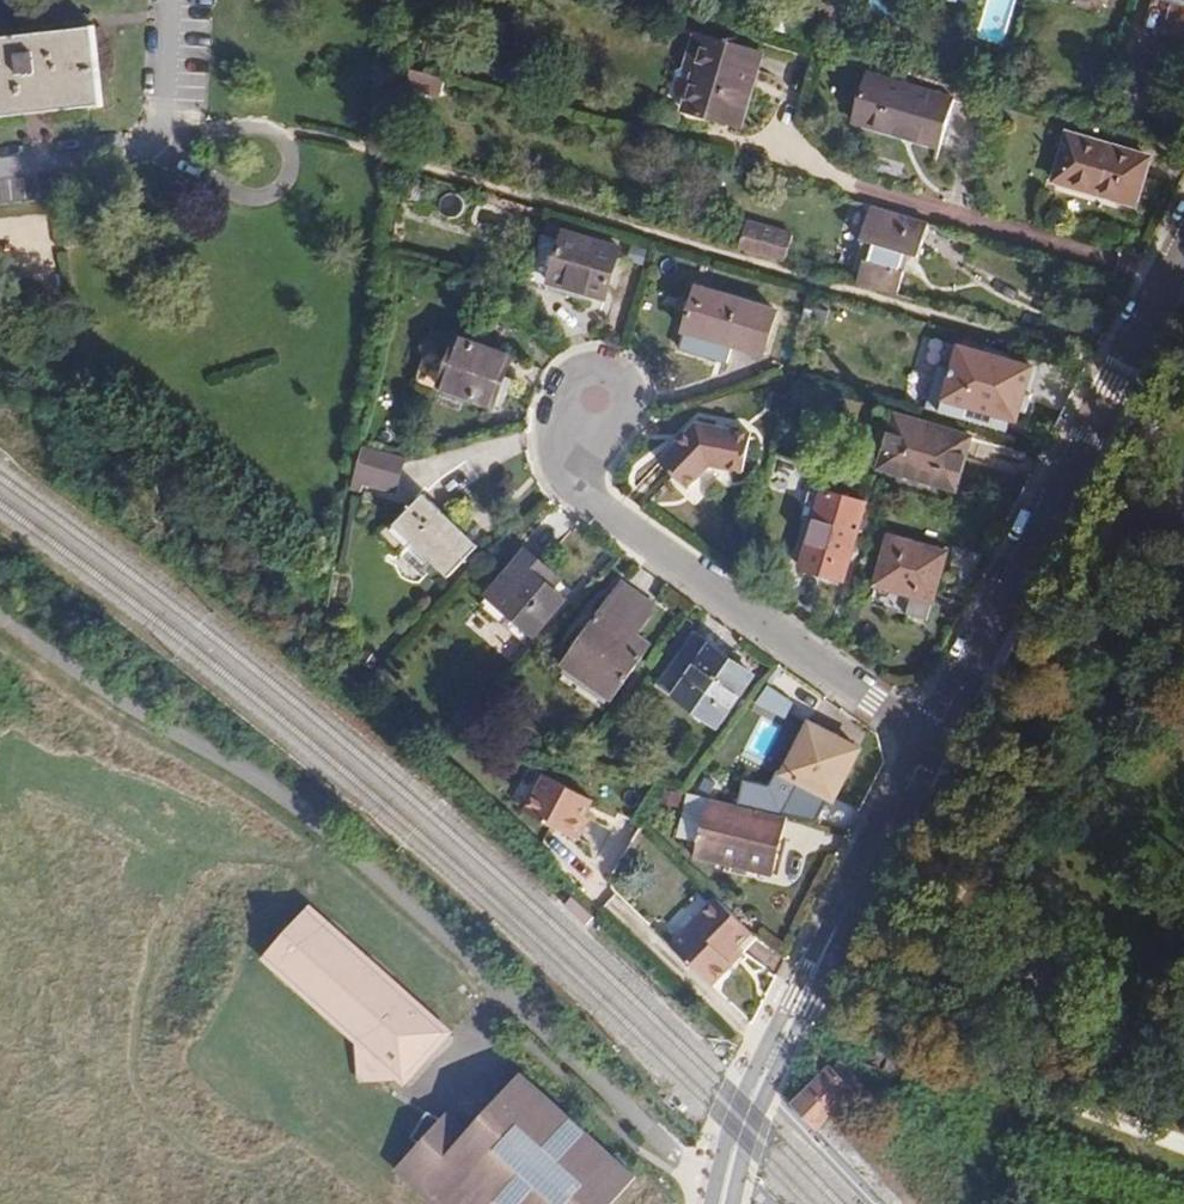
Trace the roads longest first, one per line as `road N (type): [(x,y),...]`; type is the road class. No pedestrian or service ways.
road 1 (tertiary): [(1183,251),(935,735)]
road 2 (residential): [(935,735),(575,495),(579,433),(594,404)]
road 3 (tertiary): [(935,735),(761,1082),(721,1203)]

